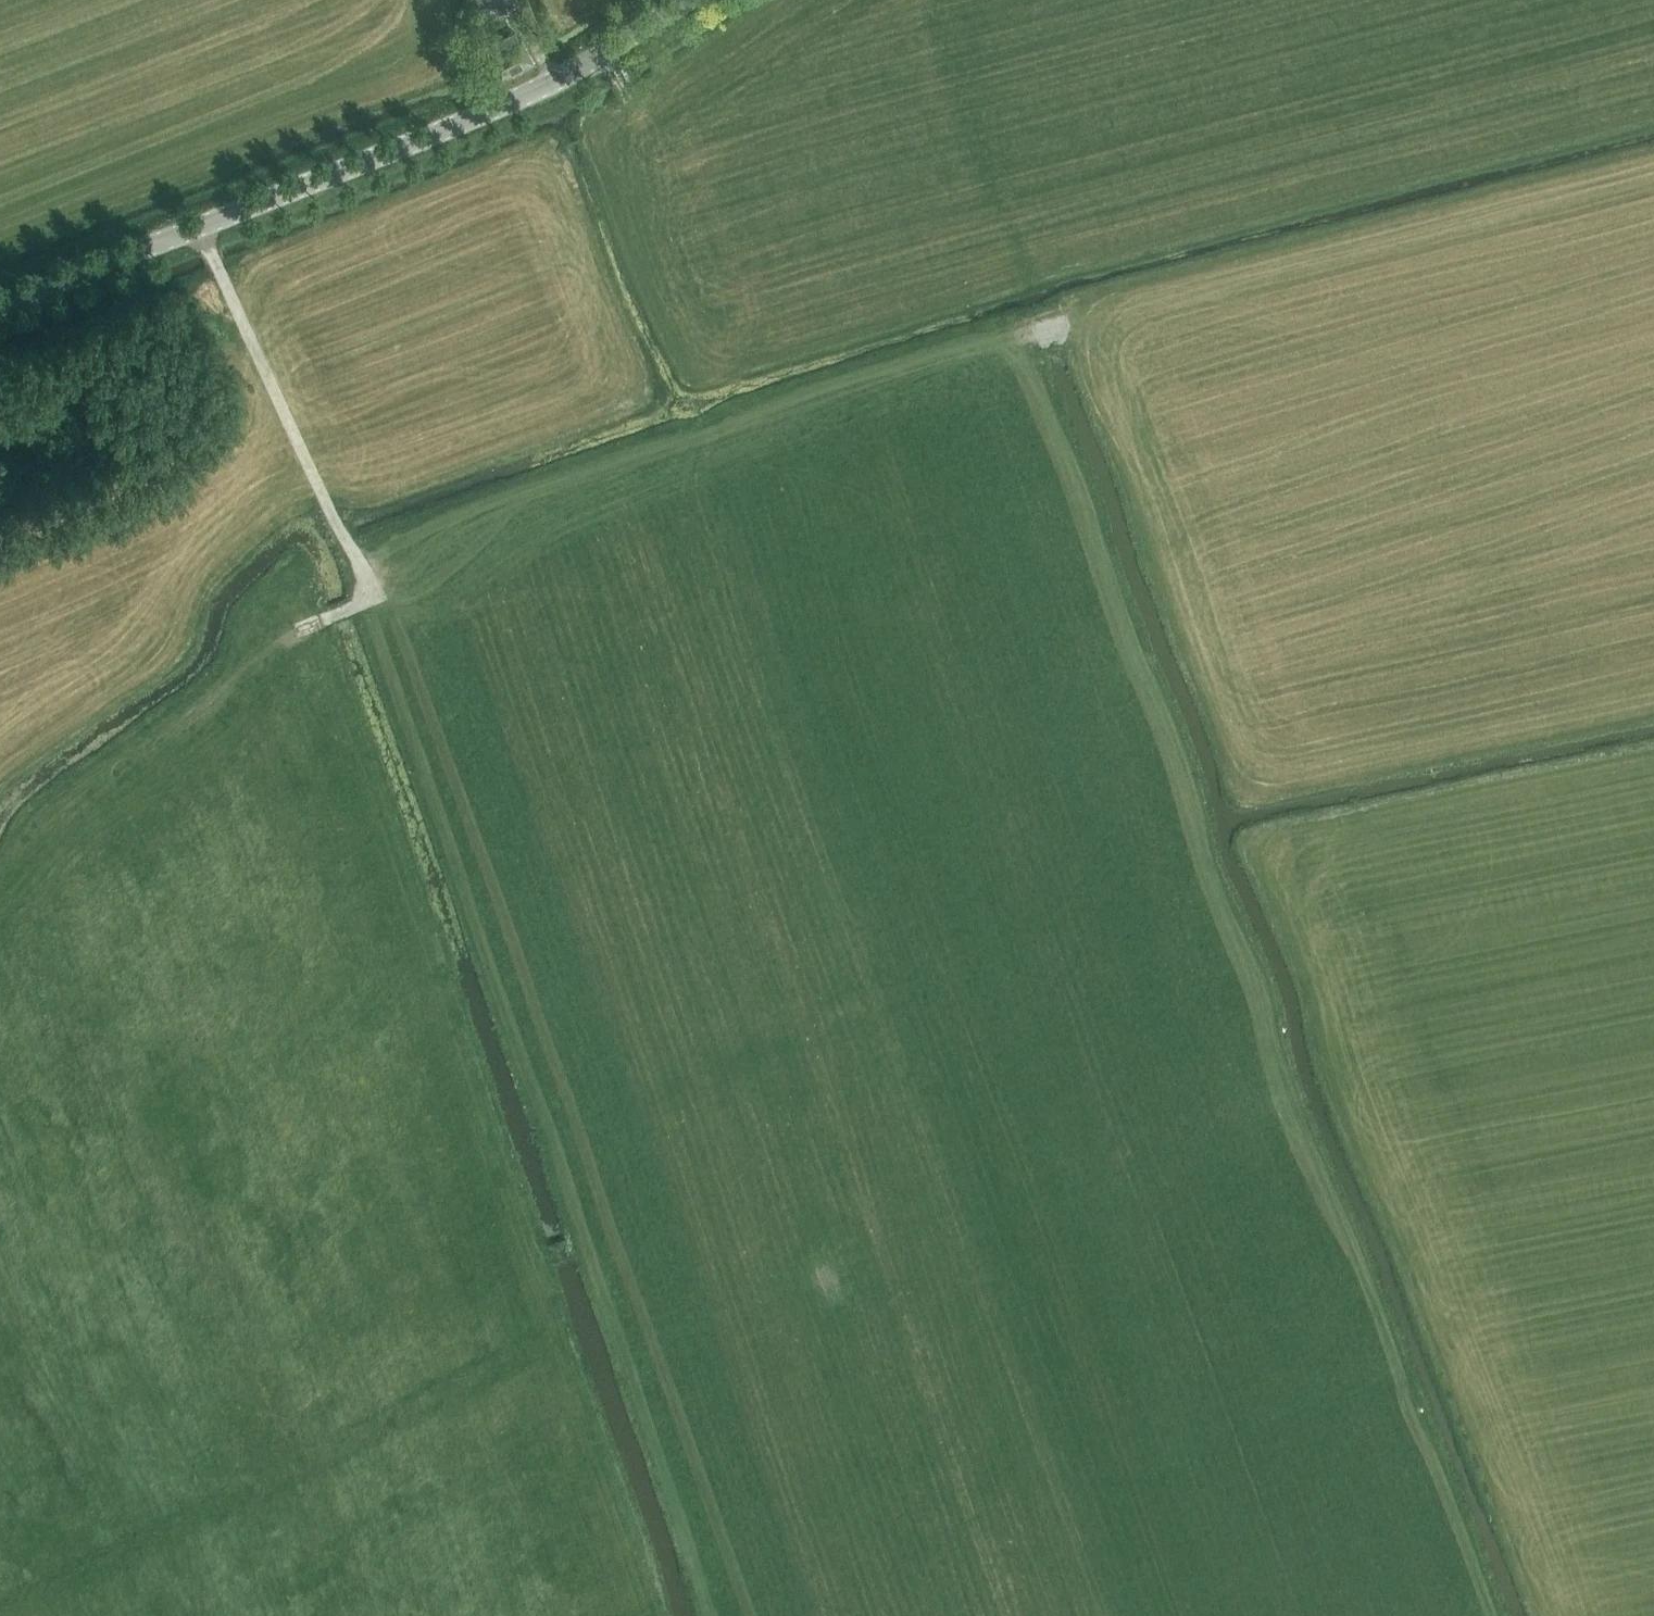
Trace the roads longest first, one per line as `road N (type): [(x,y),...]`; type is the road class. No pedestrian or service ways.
road 1 (tertiary): [(0,308),(496,109),(693,0)]
road 2 (track): [(200,226),(366,581),(359,605),(300,630)]

